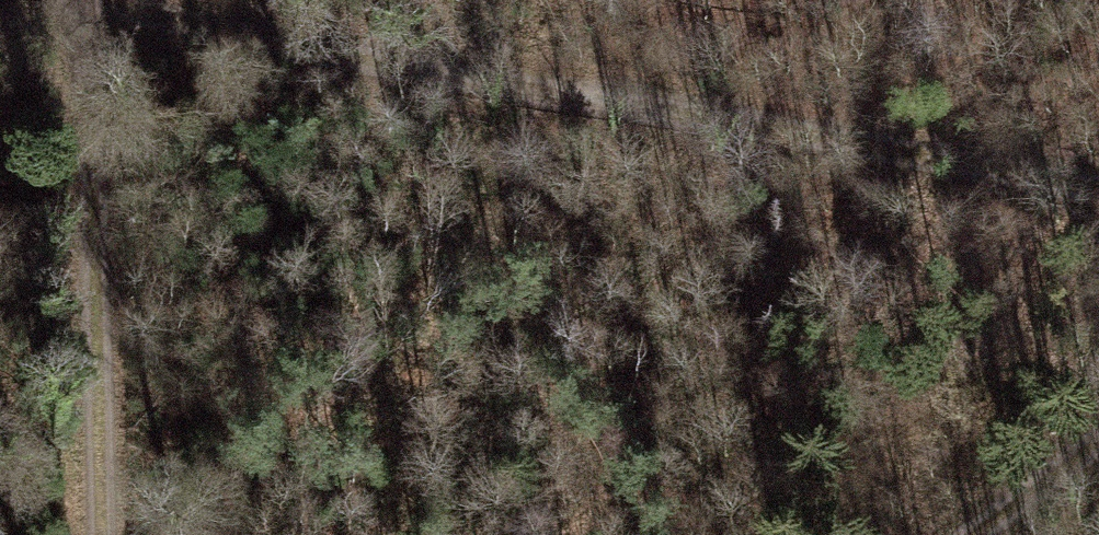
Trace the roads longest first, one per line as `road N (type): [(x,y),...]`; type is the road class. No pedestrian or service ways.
road 1 (track): [(1098,189),(103,0)]
road 2 (track): [(87,0),(105,534)]
road 3 (track): [(953,534),(1098,432)]

